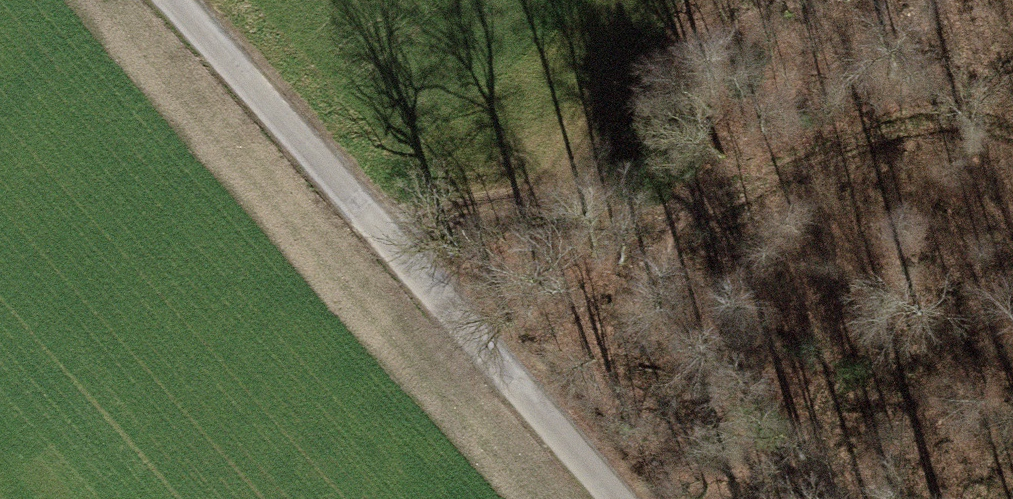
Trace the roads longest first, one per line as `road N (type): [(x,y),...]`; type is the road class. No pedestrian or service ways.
road 1 (unclassified): [(623,498),(180,0)]
road 2 (track): [(387,235),(949,118),(1012,67)]

